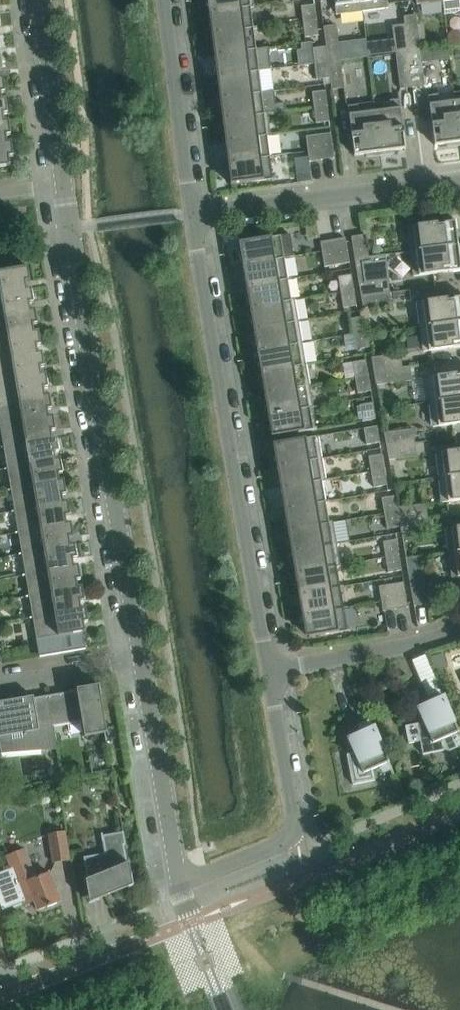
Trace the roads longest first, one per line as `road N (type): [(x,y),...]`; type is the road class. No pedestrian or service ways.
road 1 (residential): [(141,663),(61,184)]
road 2 (residential): [(269,671),(198,218)]
road 3 (residential): [(181,881),(301,844),(269,671)]
road 4 (residential): [(198,218),(459,184)]
road 5 (residential): [(0,997),(192,920),(181,881)]
road 6 (residential): [(181,881),(141,663)]
road 7 (residential): [(198,218),(167,0)]
road 8 (residential): [(269,671),(459,627)]
road 9 (residential): [(61,184),(39,0)]
road 10 (residential): [(0,685),(141,663)]

